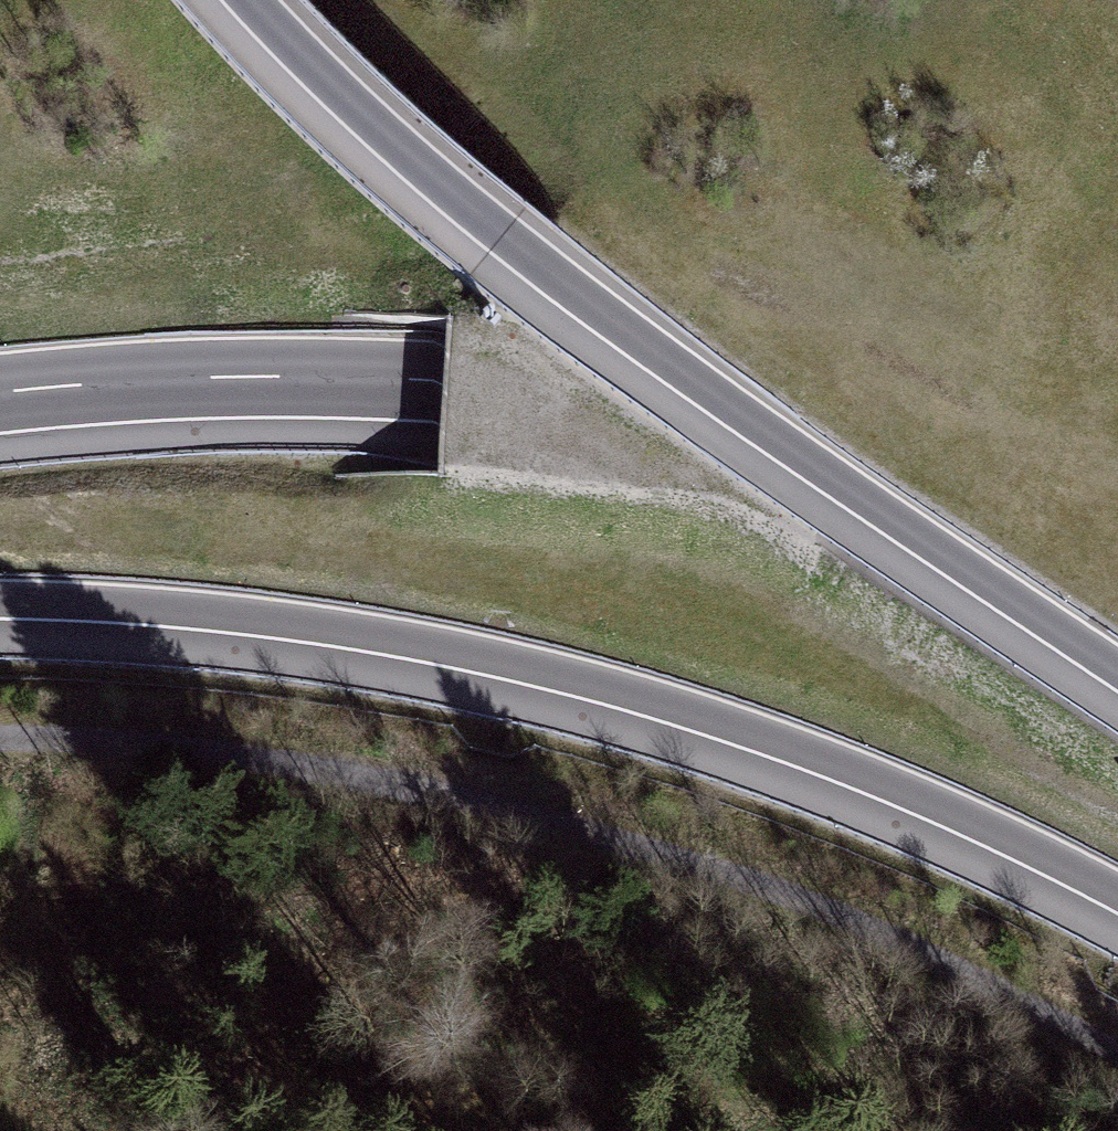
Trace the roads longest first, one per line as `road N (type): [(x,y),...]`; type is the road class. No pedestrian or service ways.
road 1 (track): [(0,739),(224,746),(570,810),(958,955),(1117,1042)]
road 2 (motorway): [(0,606),(327,631),(612,691),(873,781),(1117,897)]
road 3 (motorway): [(0,394),(255,380),(442,381),(632,396),(836,435),(1117,509)]
road 4 (motorway): [(248,0),(501,236),(679,373),(1117,672)]

